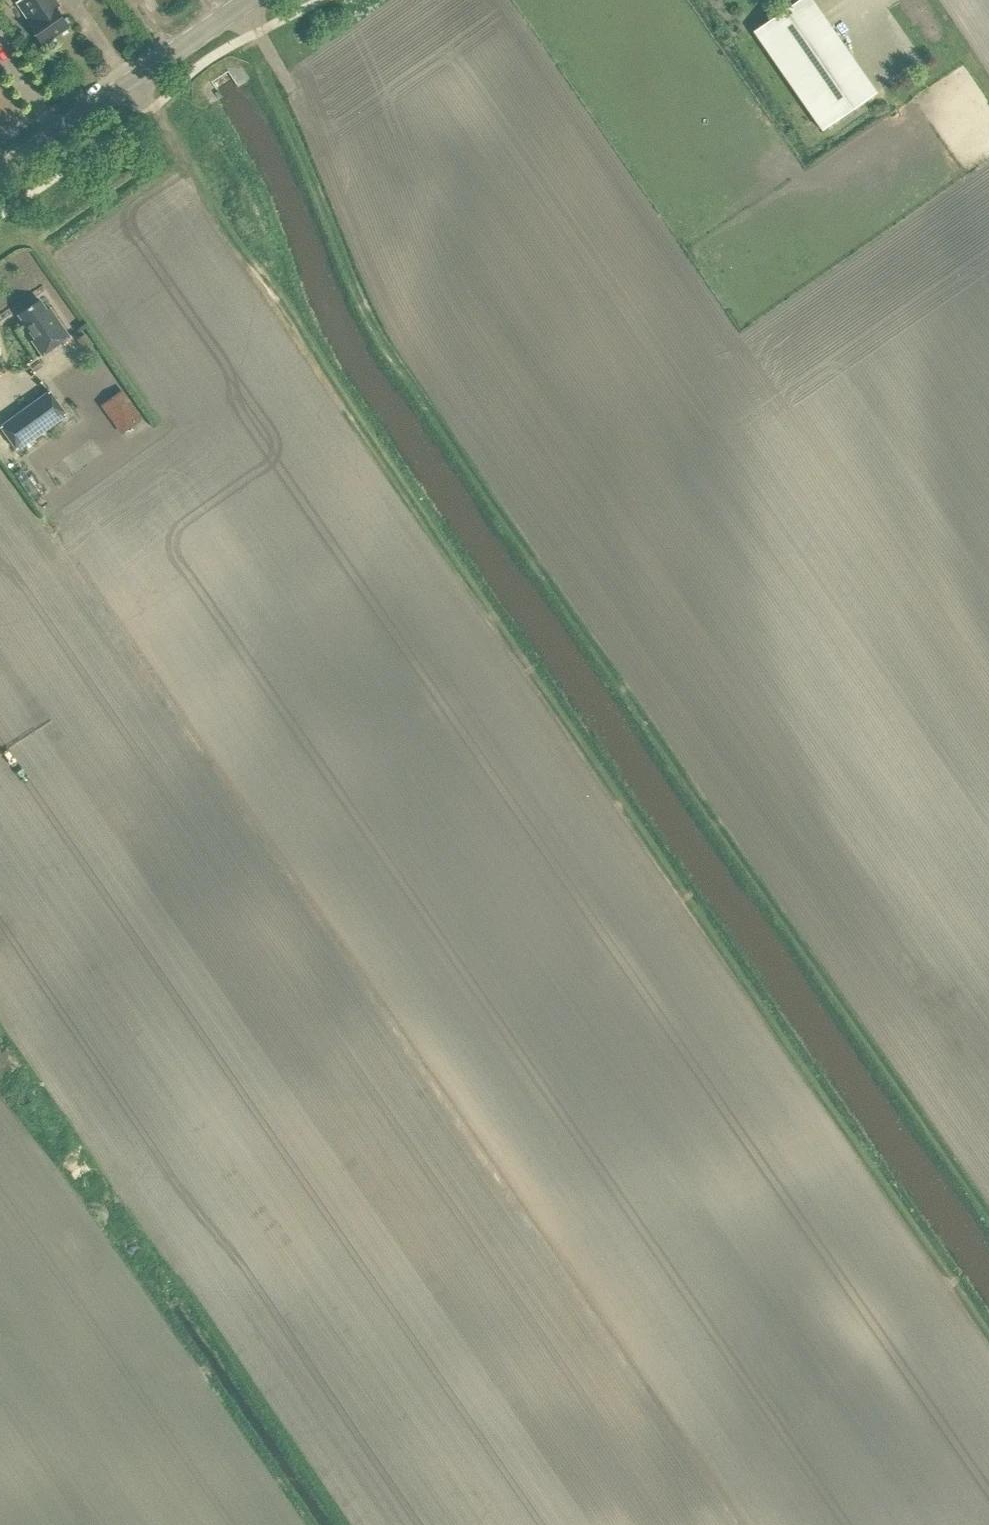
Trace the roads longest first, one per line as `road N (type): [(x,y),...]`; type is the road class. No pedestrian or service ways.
road 1 (tertiary): [(0,174),(250,0)]

